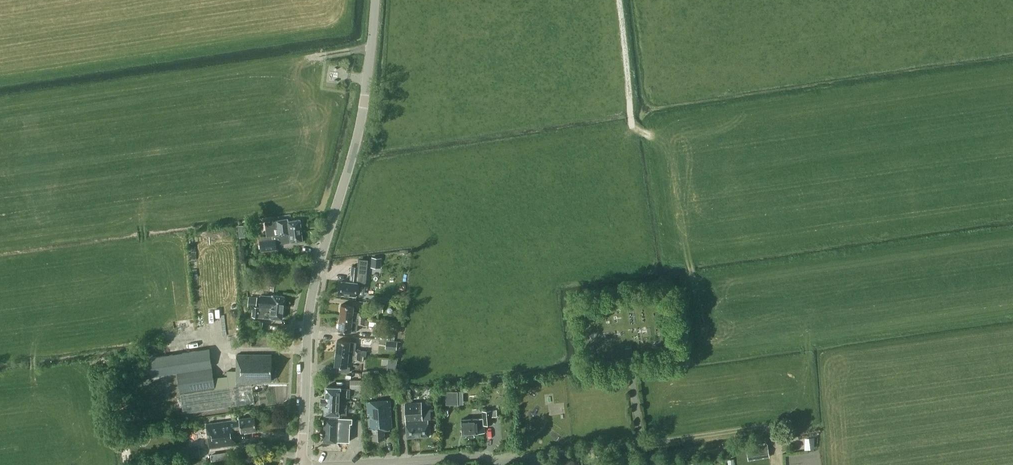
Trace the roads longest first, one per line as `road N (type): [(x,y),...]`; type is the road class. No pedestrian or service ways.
road 1 (tertiary): [(300,464),(308,318),(365,102),(376,0)]
road 2 (residential): [(495,464),(475,456),(342,464)]
road 3 (track): [(671,440),(770,427),(777,455)]

